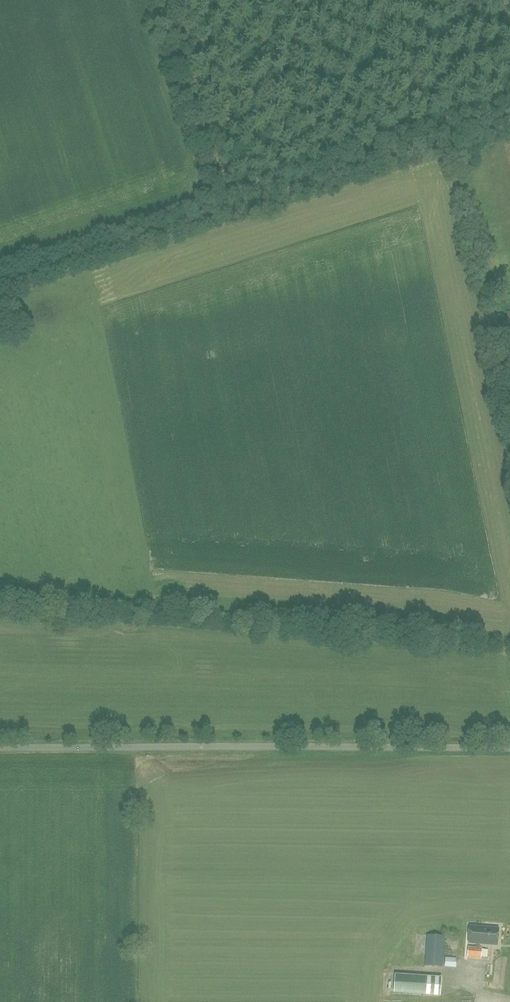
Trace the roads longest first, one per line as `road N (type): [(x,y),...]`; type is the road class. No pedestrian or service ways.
road 1 (unclassified): [(509,748),(0,747)]

